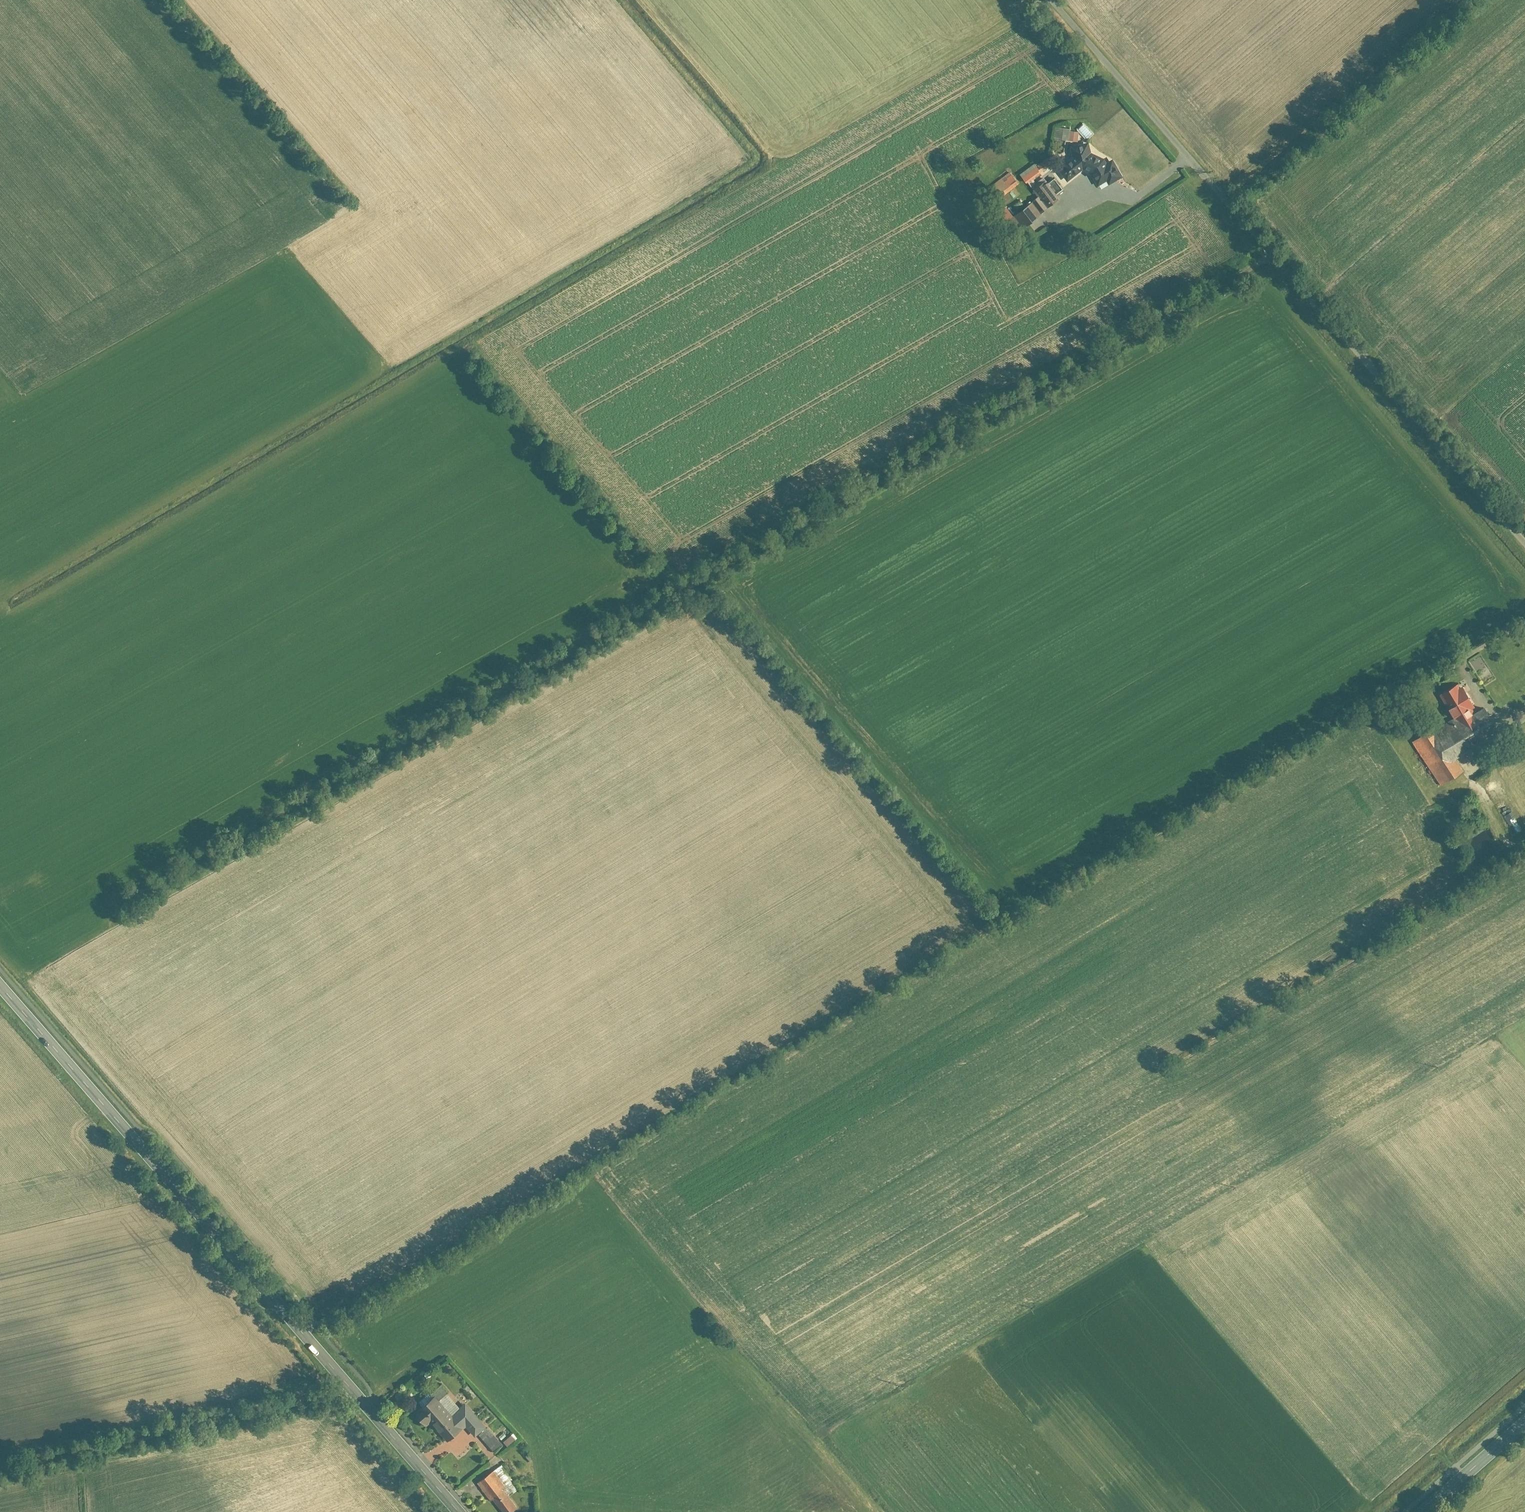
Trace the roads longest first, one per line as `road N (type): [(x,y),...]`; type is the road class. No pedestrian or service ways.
road 1 (unclassified): [(1046,0),(1524,548)]
road 2 (tertiary): [(0,985),(459,1511)]
road 3 (track): [(0,1464),(348,1385)]
road 4 (tertiary): [(1425,1511),(1524,1424)]

